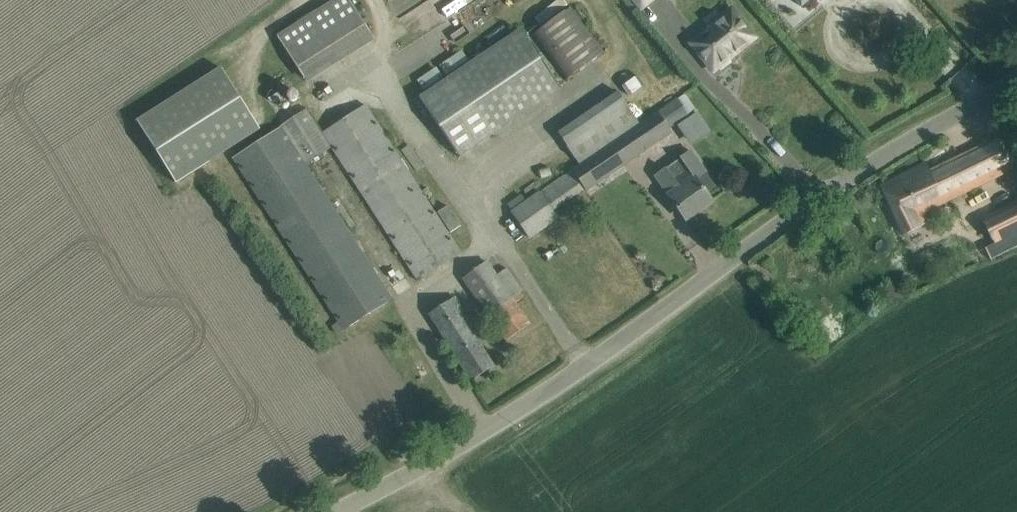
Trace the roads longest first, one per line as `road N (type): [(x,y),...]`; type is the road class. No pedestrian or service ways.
road 1 (unclassified): [(339,511),(481,434),(773,229),(1016,81)]

